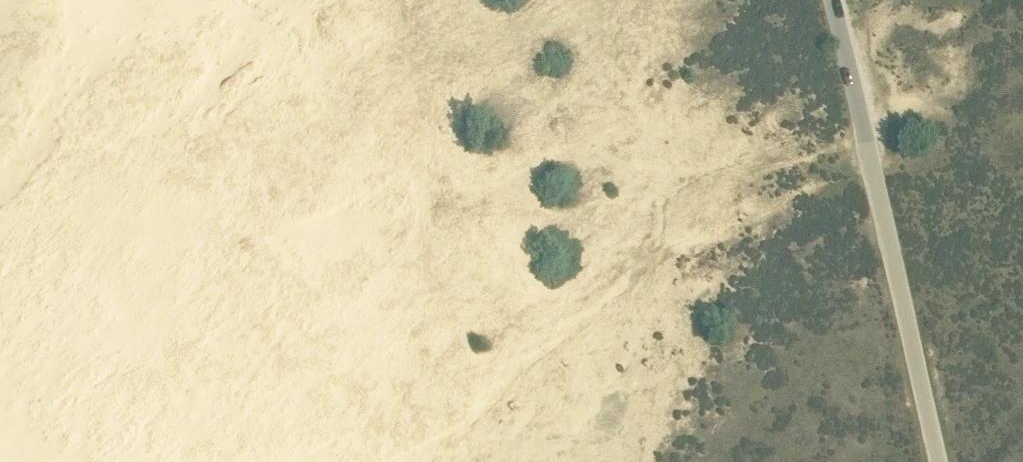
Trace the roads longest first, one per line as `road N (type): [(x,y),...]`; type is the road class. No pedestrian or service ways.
road 1 (unclassified): [(936,461),(830,0)]

